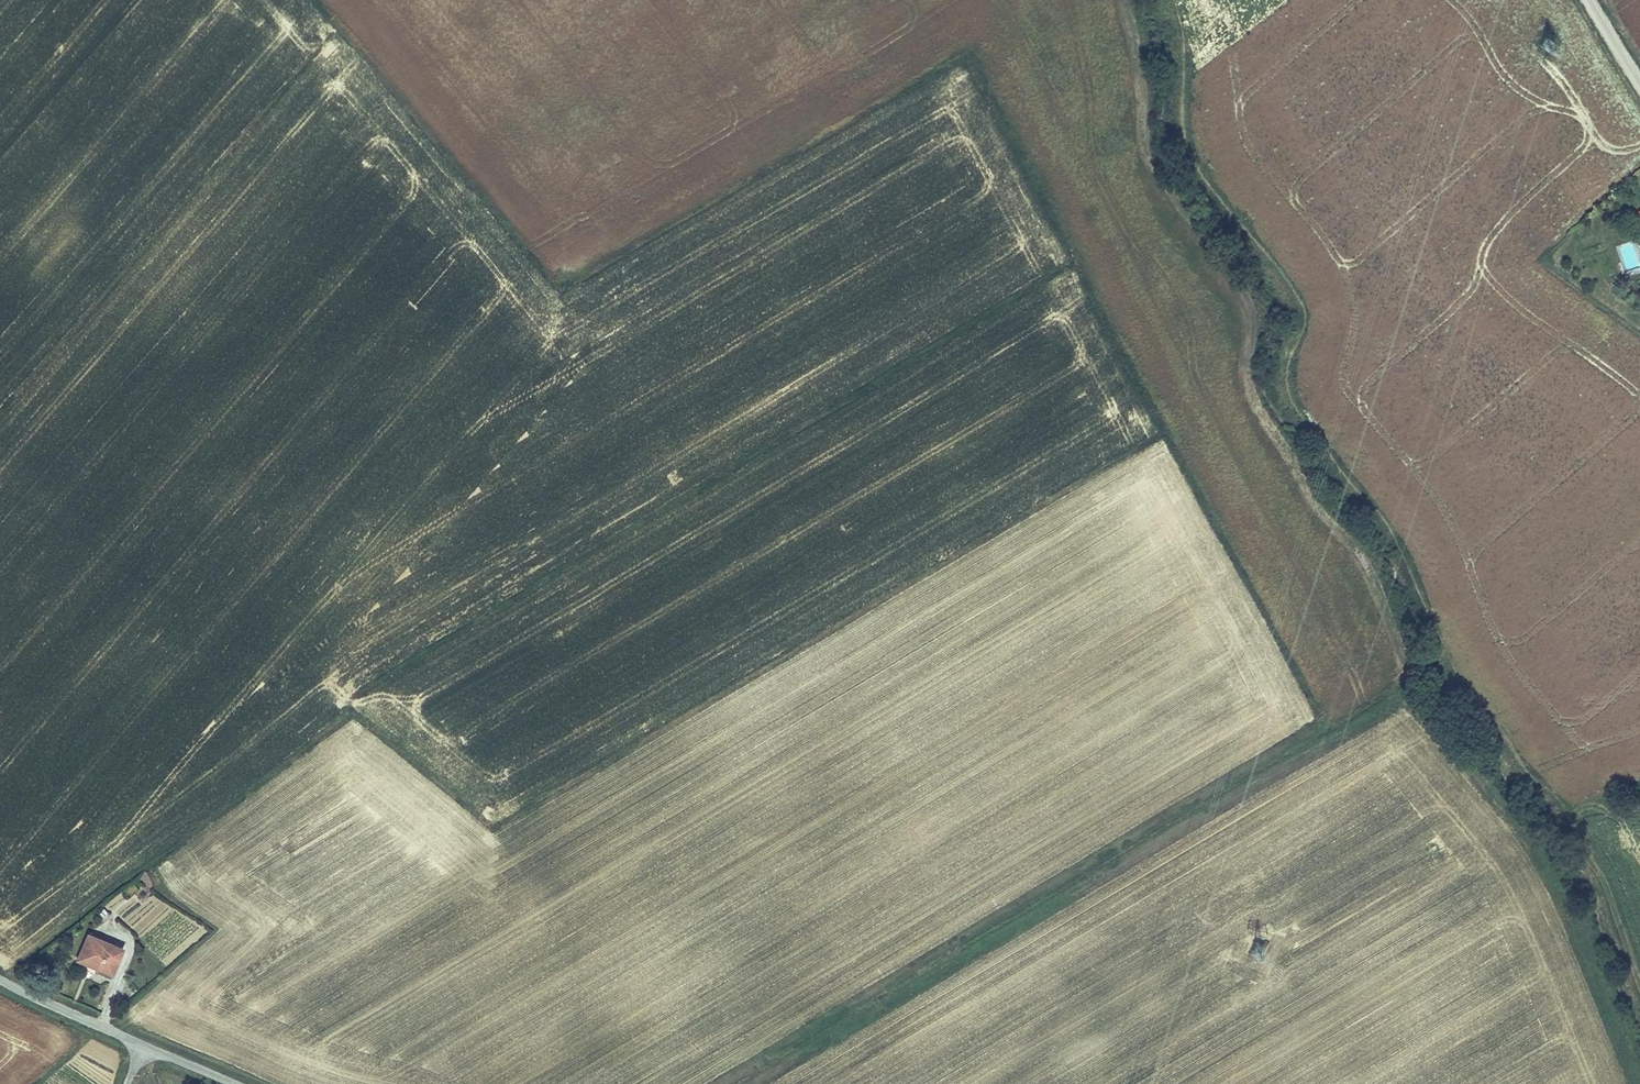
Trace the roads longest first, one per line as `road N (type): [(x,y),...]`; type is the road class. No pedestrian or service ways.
road 1 (unclassified): [(0,976),(245,1083)]

